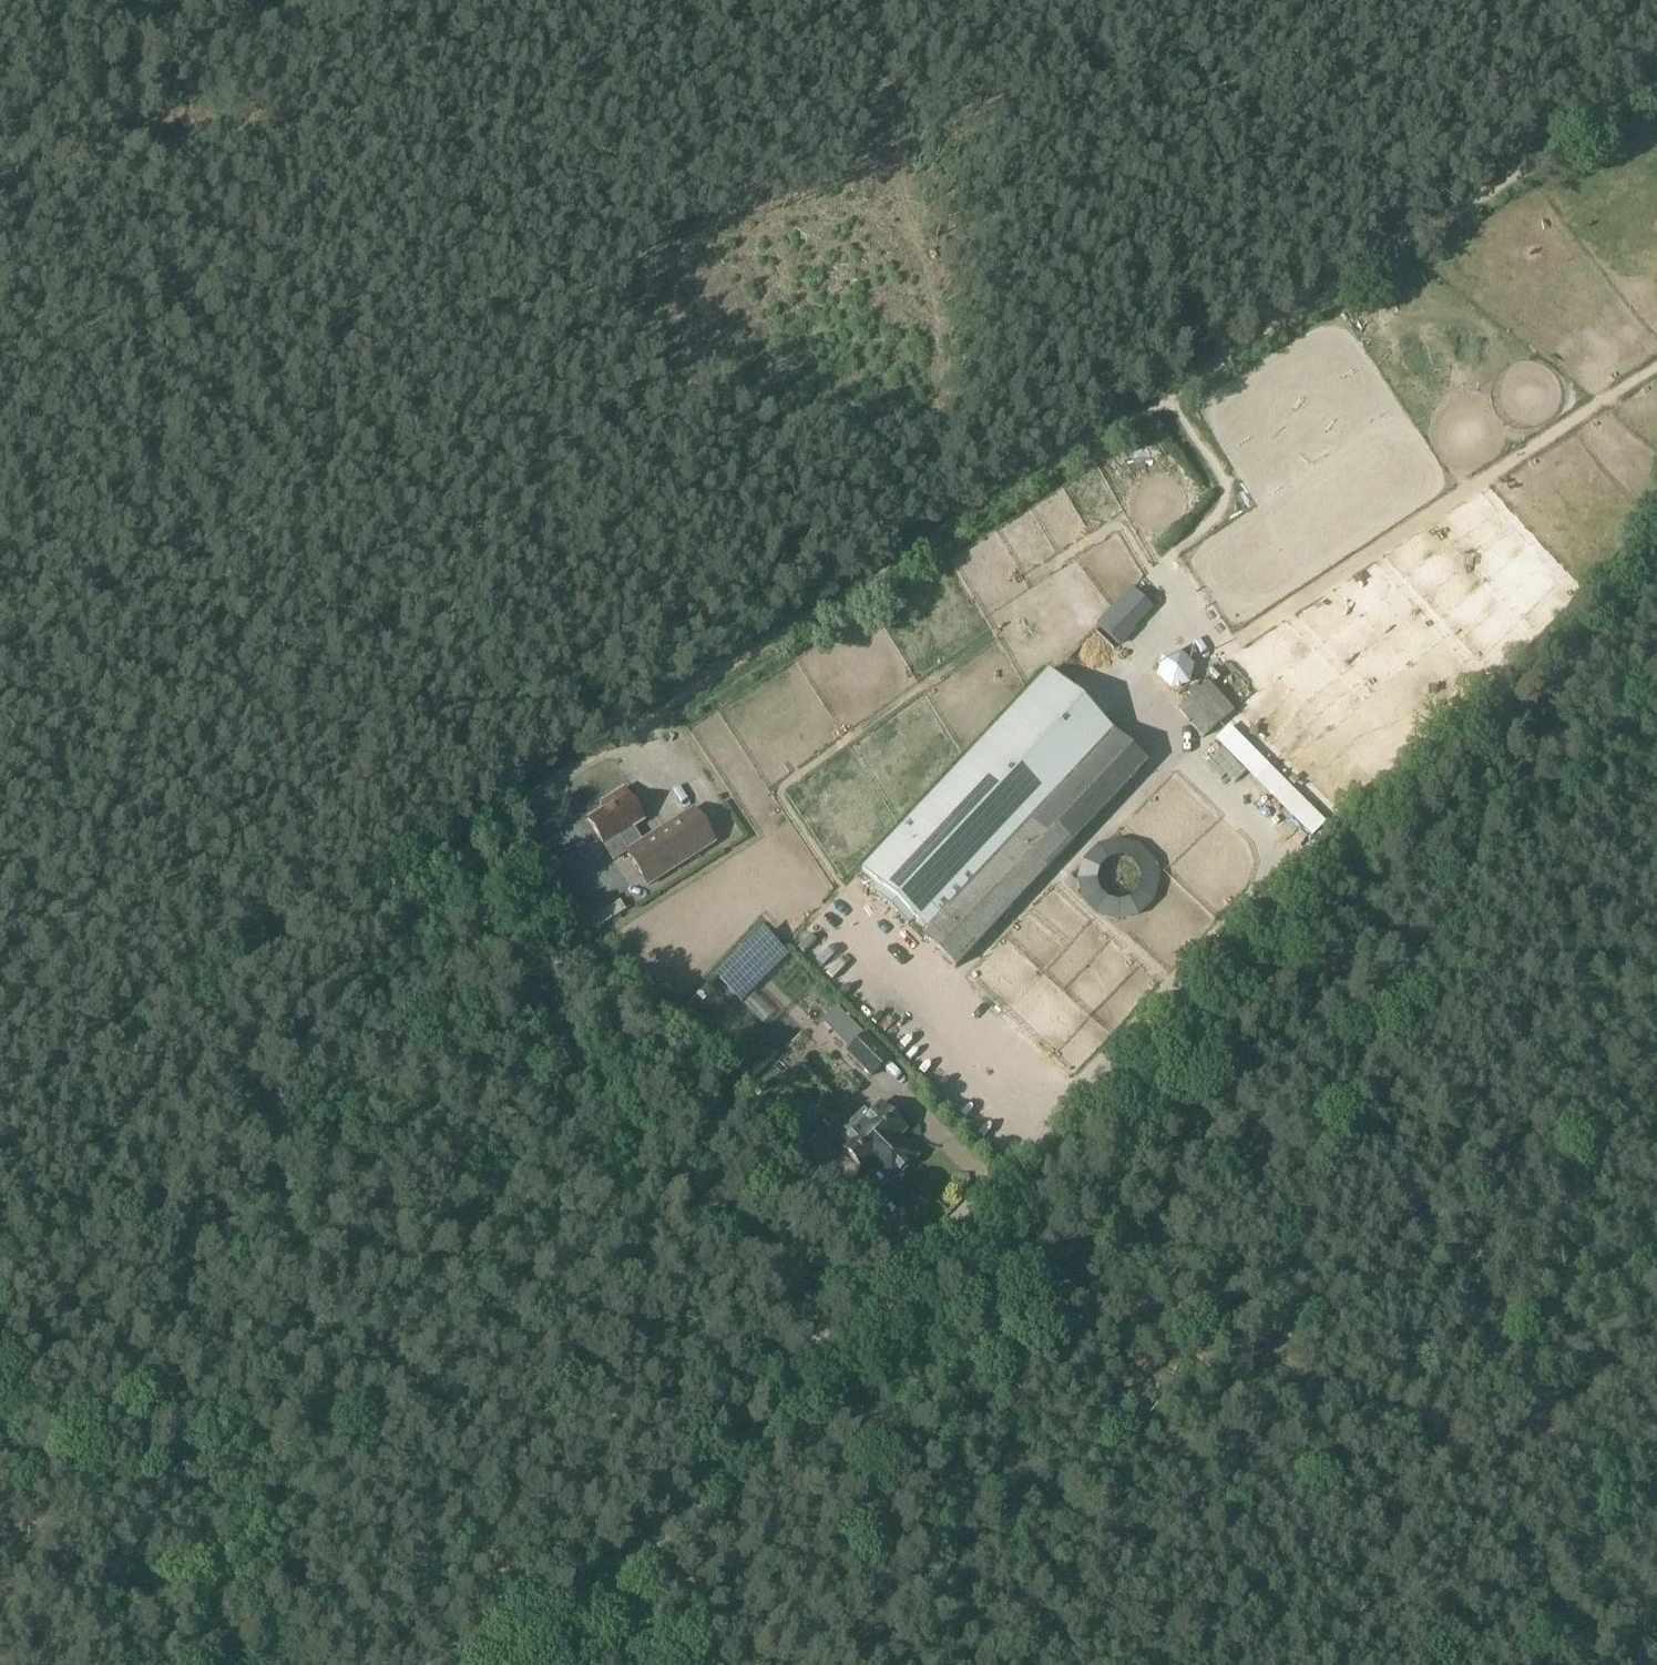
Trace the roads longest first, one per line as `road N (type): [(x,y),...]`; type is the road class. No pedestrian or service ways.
road 1 (track): [(698,685),(1656,85)]
road 2 (track): [(703,1664),(600,1581)]

